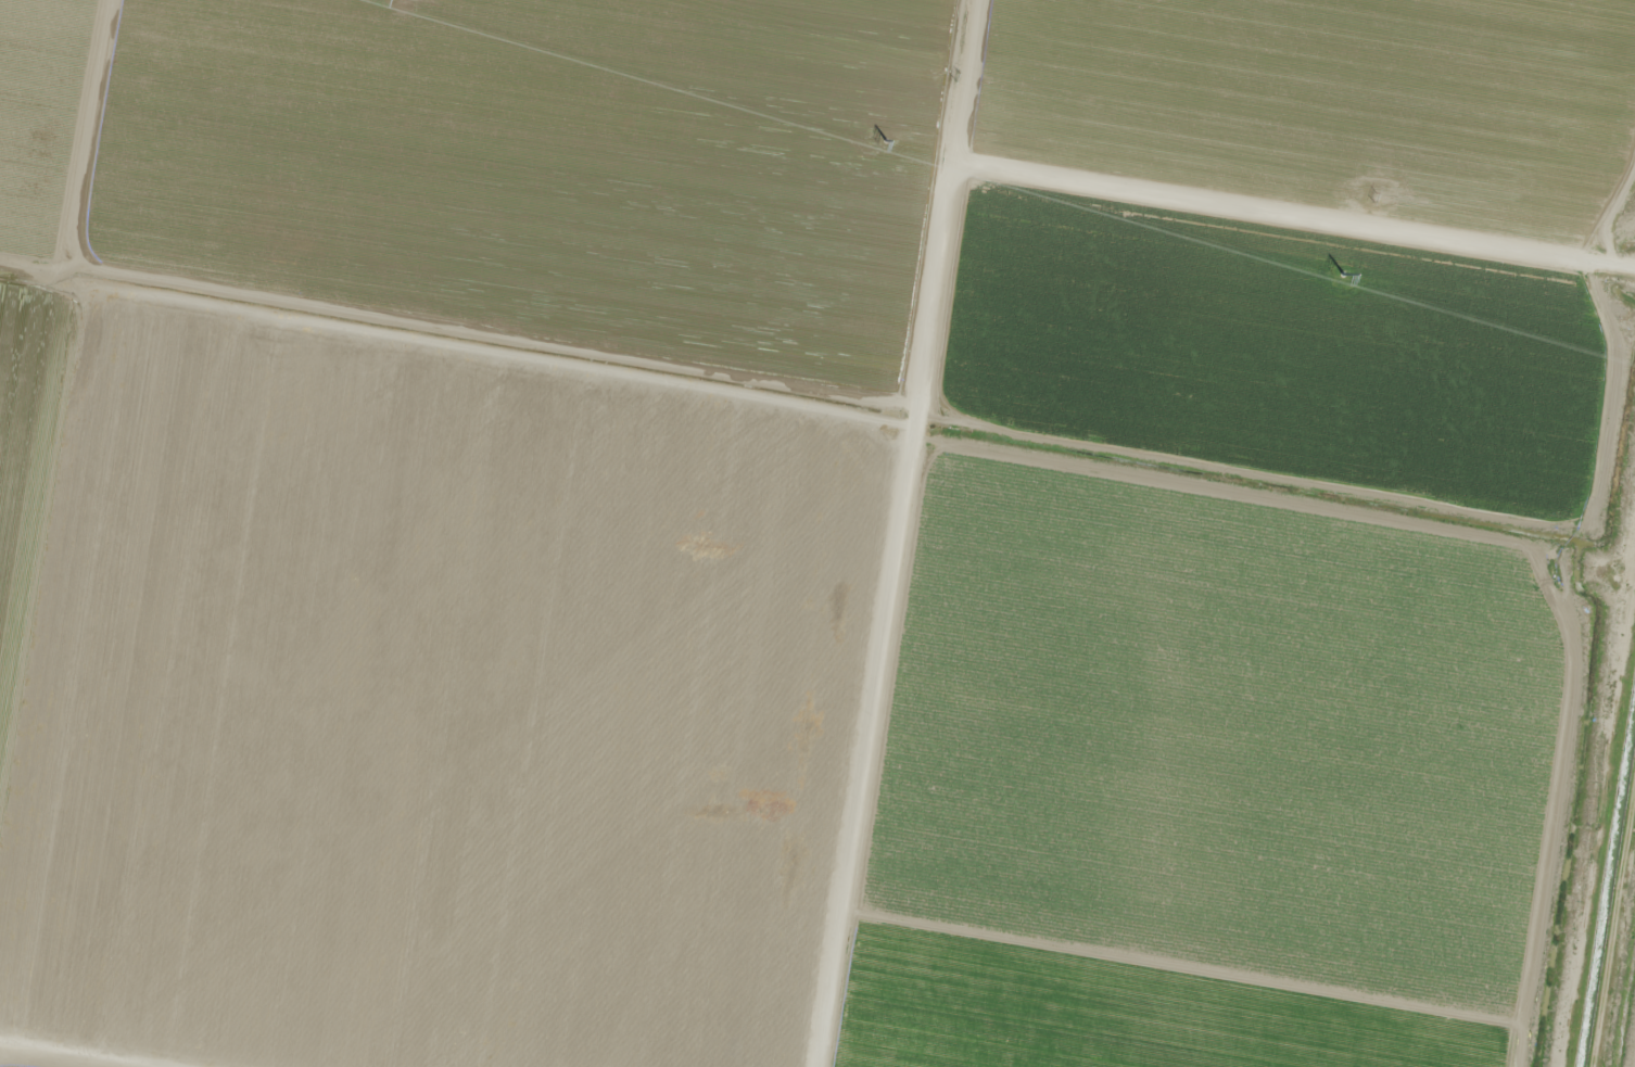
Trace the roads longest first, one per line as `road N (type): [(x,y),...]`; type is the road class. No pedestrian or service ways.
road 1 (residential): [(993,0),(979,165),(837,1066)]
road 2 (residential): [(1634,270),(979,165)]

